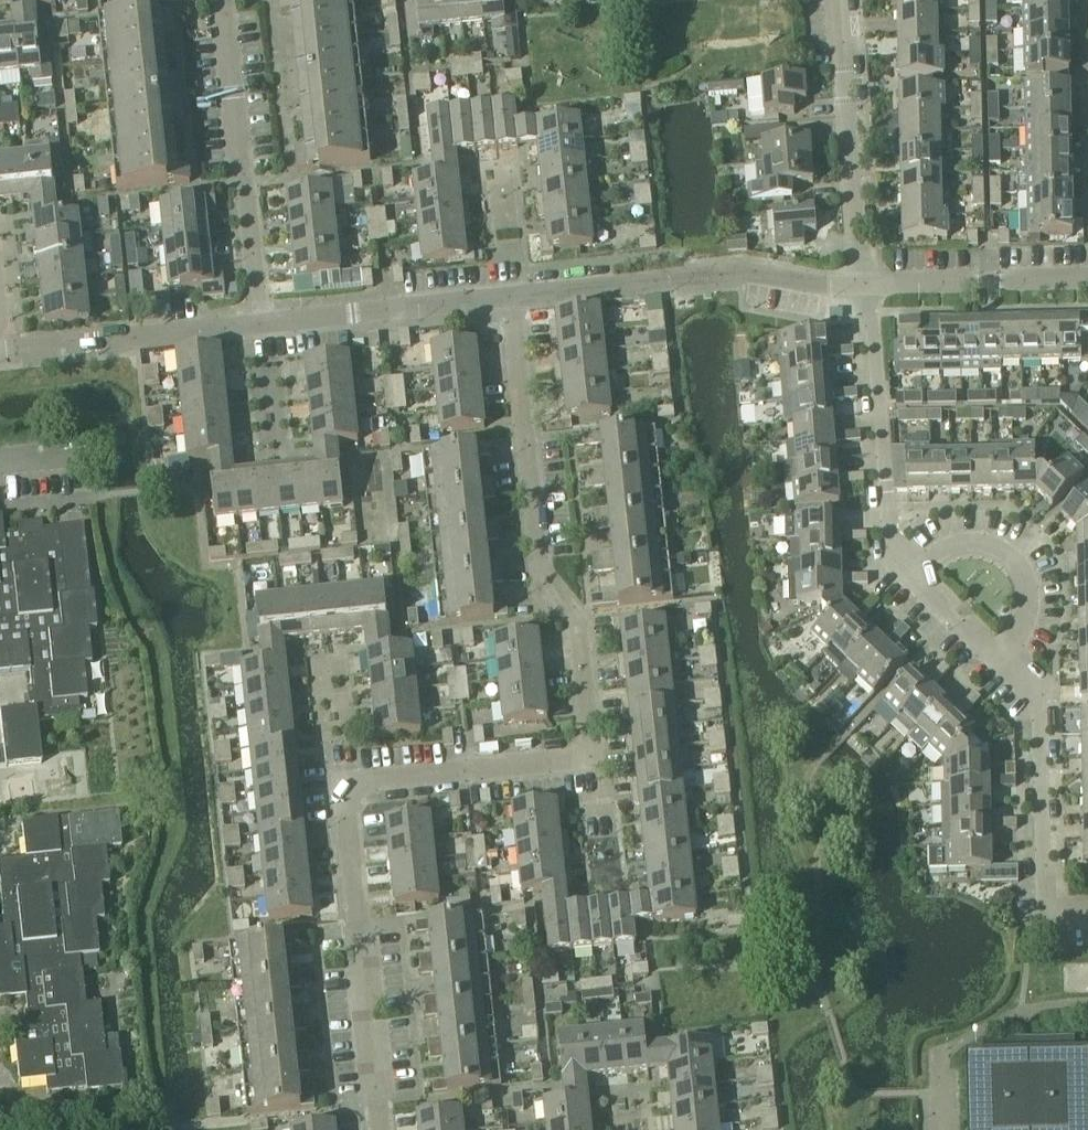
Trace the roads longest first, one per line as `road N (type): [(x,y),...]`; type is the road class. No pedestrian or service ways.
road 1 (residential): [(595,759),(577,624),(544,573),(514,299)]
road 2 (residential): [(514,299),(751,274),(864,286)]
road 3 (residential): [(380,1129),(341,783)]
road 4 (residential): [(262,327),(226,0)]
road 5 (residential): [(1087,908),(1042,909),(1040,695),(998,653)]
road 6 (residential): [(916,572),(888,543),(864,286)]
road 7 (residential): [(864,286),(836,0)]
road 8 (residential): [(5,358),(262,327)]
road 9 (residential): [(341,783),(595,759)]
road 10 (residential): [(262,327),(514,299)]
road 11 (residential): [(864,286),(1087,279)]
road 12 (residential): [(916,572),(960,545),(1008,562),(1025,610),(998,653)]
road 13 (residential): [(341,783),(331,651)]
road 14 (residential): [(274,457),(262,327)]

